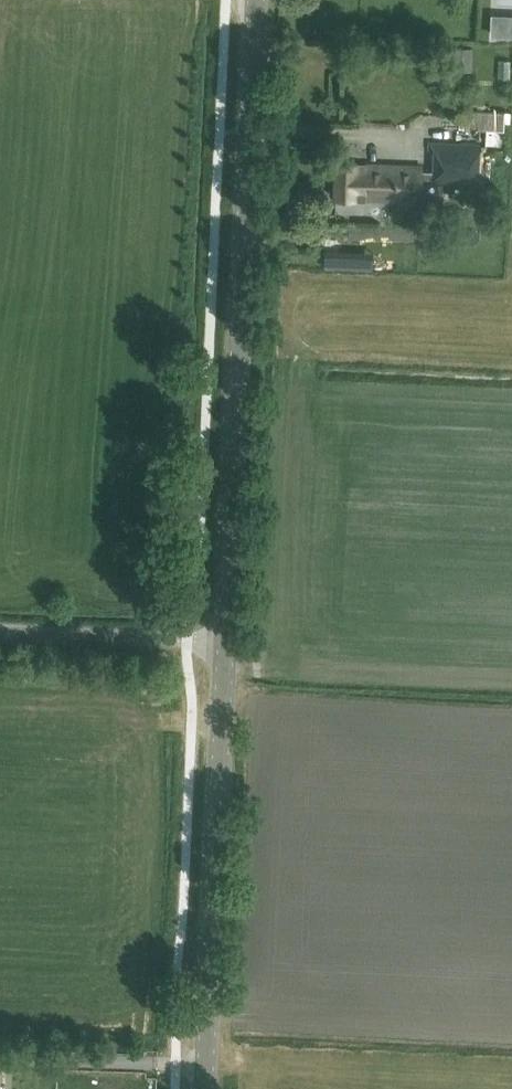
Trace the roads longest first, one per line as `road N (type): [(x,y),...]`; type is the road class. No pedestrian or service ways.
road 1 (tertiary): [(204,1088),(256,0)]

